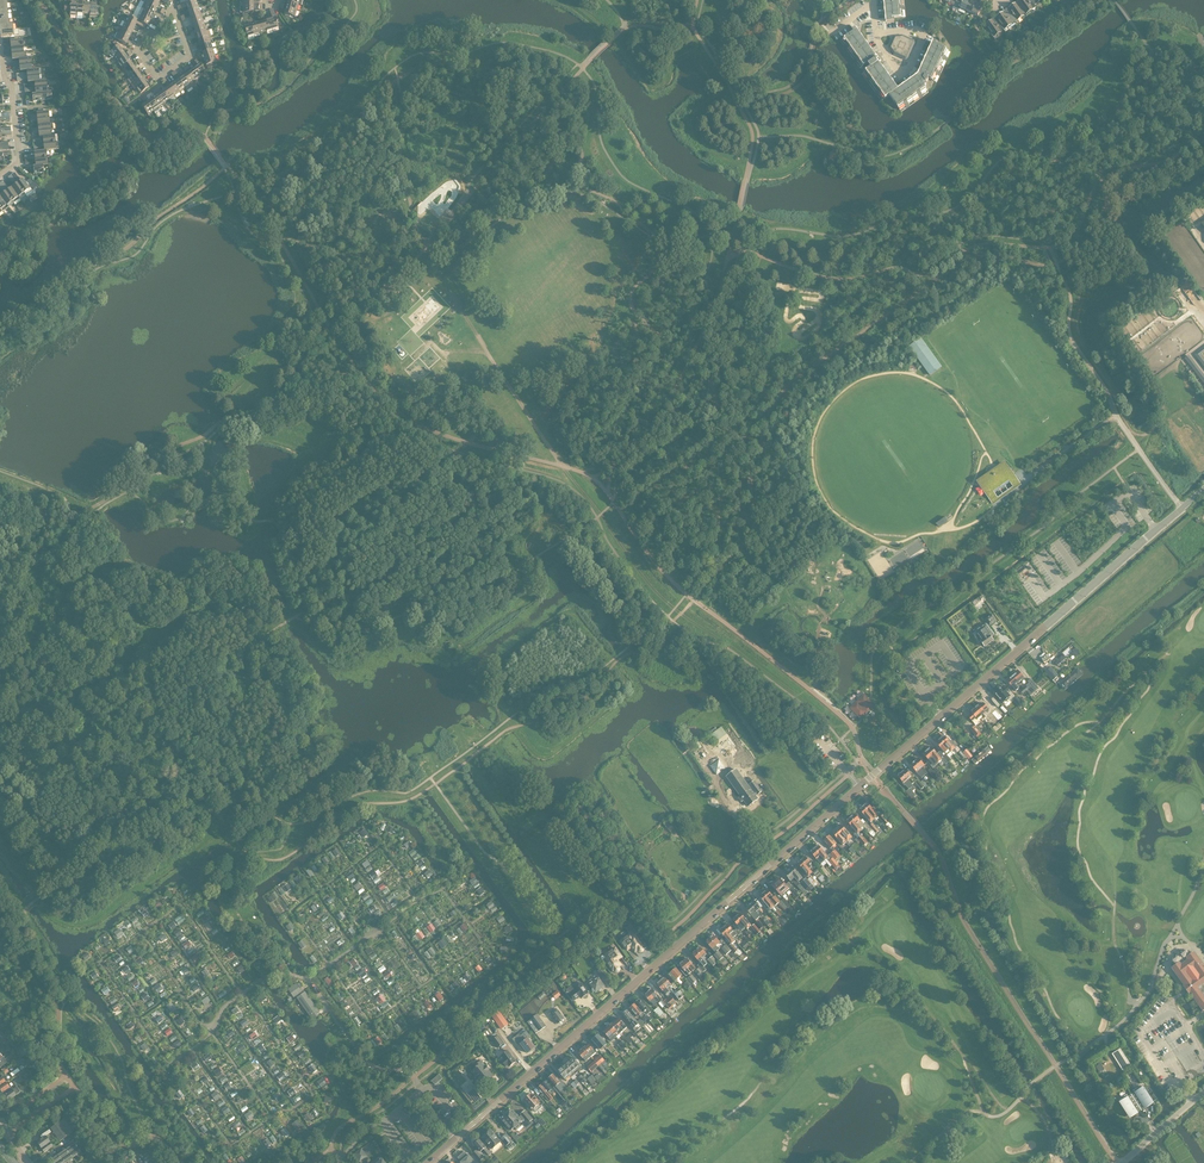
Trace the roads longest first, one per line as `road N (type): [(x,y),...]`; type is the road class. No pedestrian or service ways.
road 1 (residential): [(429,1162),(1051,623)]
road 2 (unclassified): [(1051,623),(1203,489)]
road 3 (residential): [(173,6),(136,50),(157,78),(190,56),(177,15)]
road 4 (residential): [(0,175),(19,158),(0,46)]

